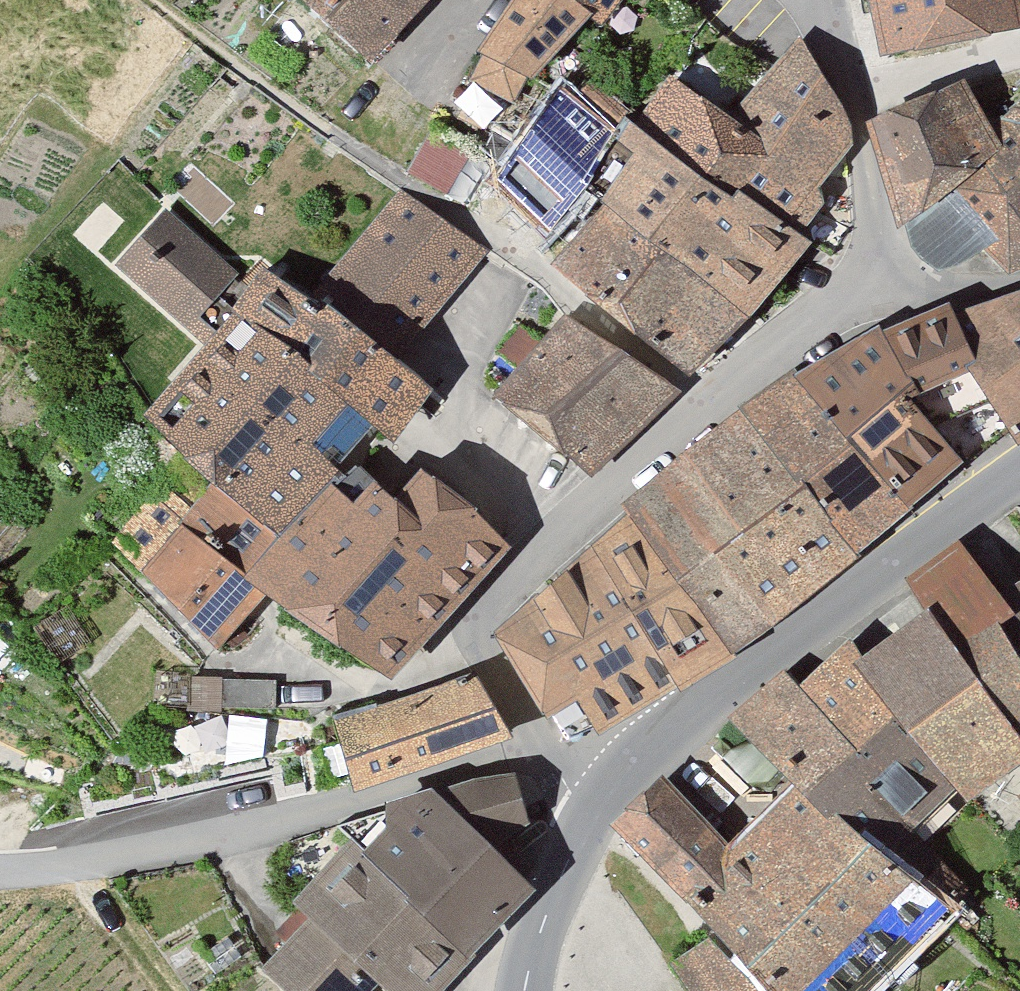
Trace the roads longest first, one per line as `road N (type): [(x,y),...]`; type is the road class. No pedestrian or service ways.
road 1 (tertiary): [(1019,453),(679,739),(581,835)]
road 2 (residential): [(530,756),(58,878),(0,875)]
road 3 (residential): [(708,405),(453,637),(530,756)]
road 4 (residential): [(459,216),(551,275),(708,405)]
road 5 (residential): [(837,61),(867,293)]
road 6 (residential): [(867,293),(815,321),(708,405)]
road 7 (tertiary): [(581,835),(530,962),(527,990)]
road 8 (residential): [(1019,294),(867,293)]

